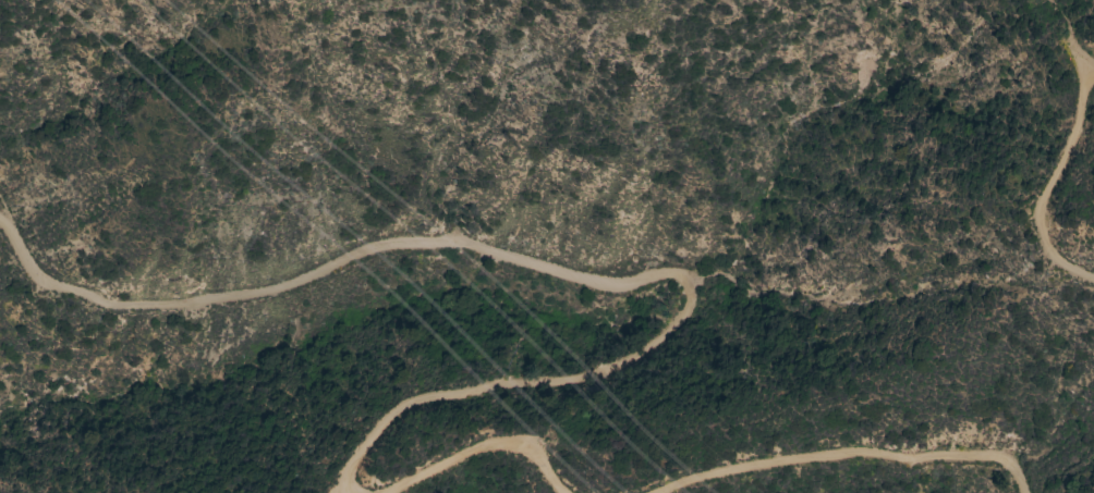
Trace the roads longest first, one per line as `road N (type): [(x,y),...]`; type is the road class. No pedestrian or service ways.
road 1 (track): [(344,492),(355,458),(405,400),(611,368),(664,338),(689,299),(691,280),(601,282),(441,242),(380,243),(303,281),(131,308),(40,282),(0,222)]
road 2 (track): [(1026,492),(1004,457),(863,455),(722,472),(659,492)]
road 3 (track): [(1093,75),(1082,78),(1080,126),(1038,206),(1036,227),(1053,254),(1093,278)]
road 4 (track): [(563,492),(539,452),(497,441),(395,492)]

